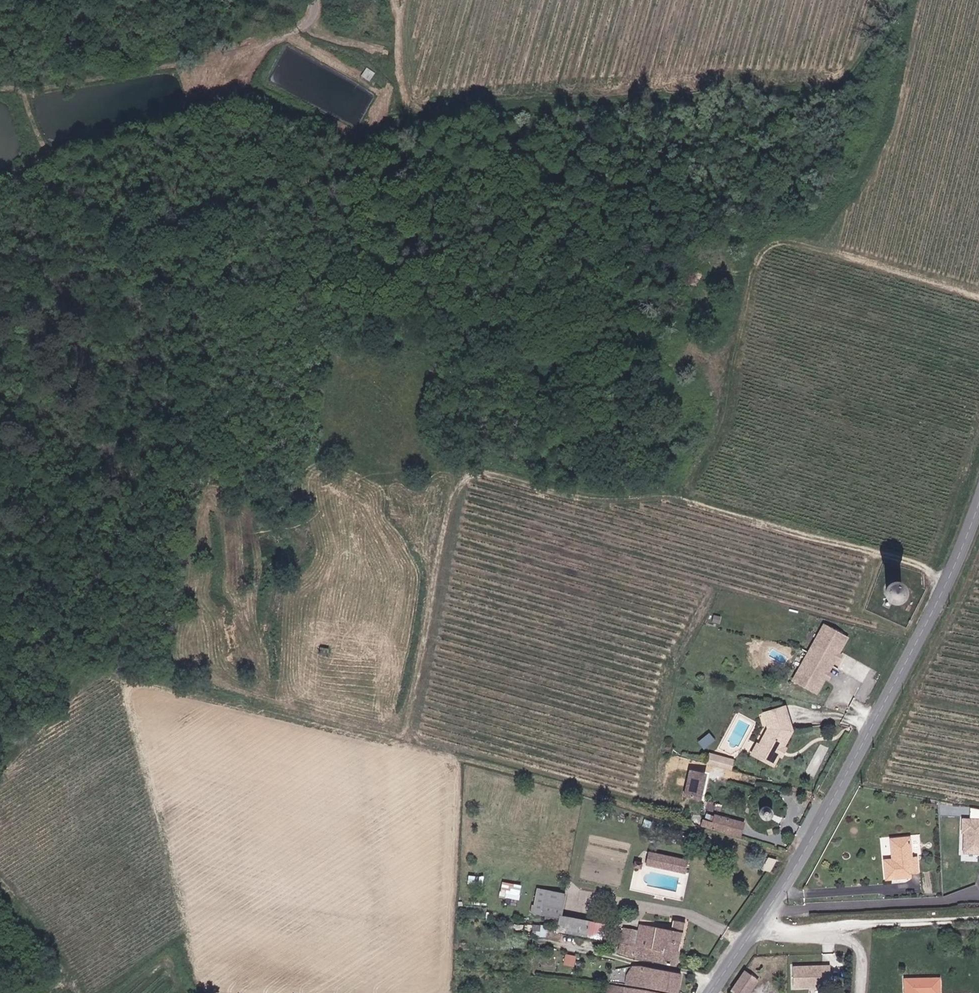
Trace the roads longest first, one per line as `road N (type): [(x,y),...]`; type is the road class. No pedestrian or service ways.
road 1 (tertiary): [(978,494),(937,603),(822,820),(710,992)]

